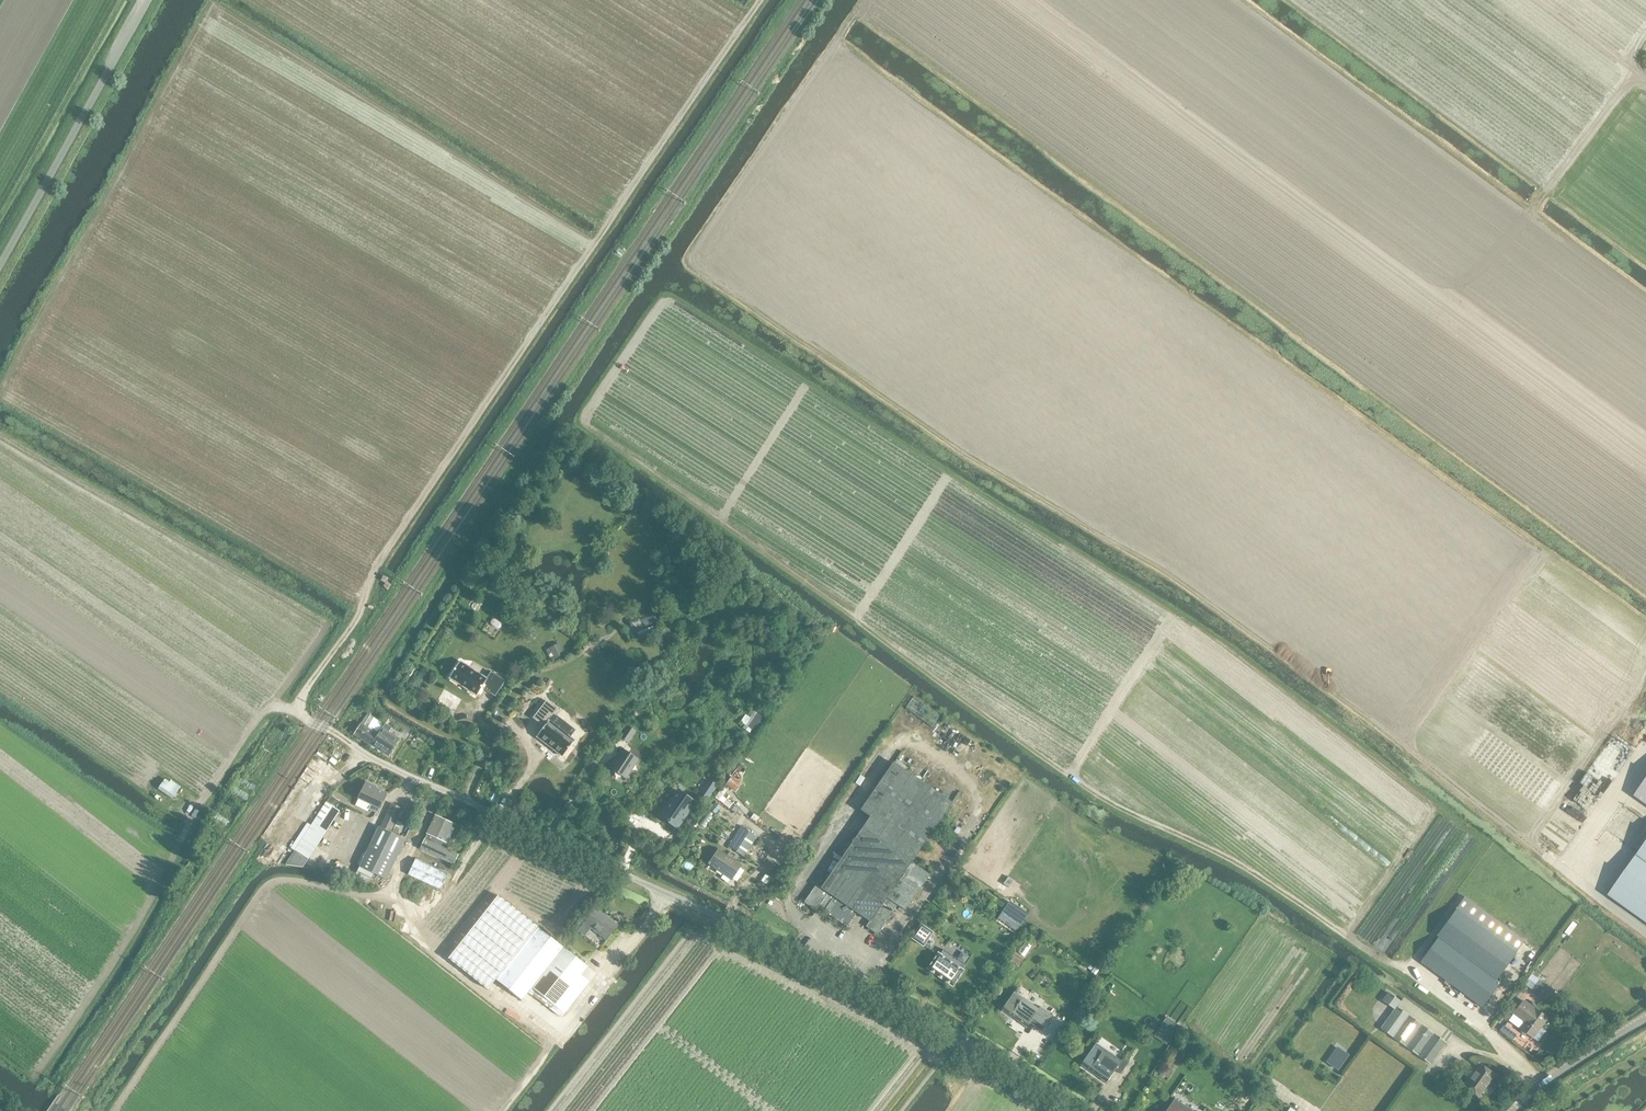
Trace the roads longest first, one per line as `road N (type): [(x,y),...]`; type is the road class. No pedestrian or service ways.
road 1 (track): [(1566,867),(1192,584),(1015,476),(691,258),(869,0)]
road 2 (unclassified): [(1080,1110),(840,975),(271,705)]
road 3 (track): [(759,0),(374,568),(348,631),(294,710)]
road 4 (track): [(63,1040),(169,871),(201,803),(271,705)]
road 5 (unclassified): [(0,264),(146,0)]
road 6 (tertiary): [(1515,1110),(1578,1058),(1645,1018)]
road 7 (track): [(1542,0),(1645,82)]

